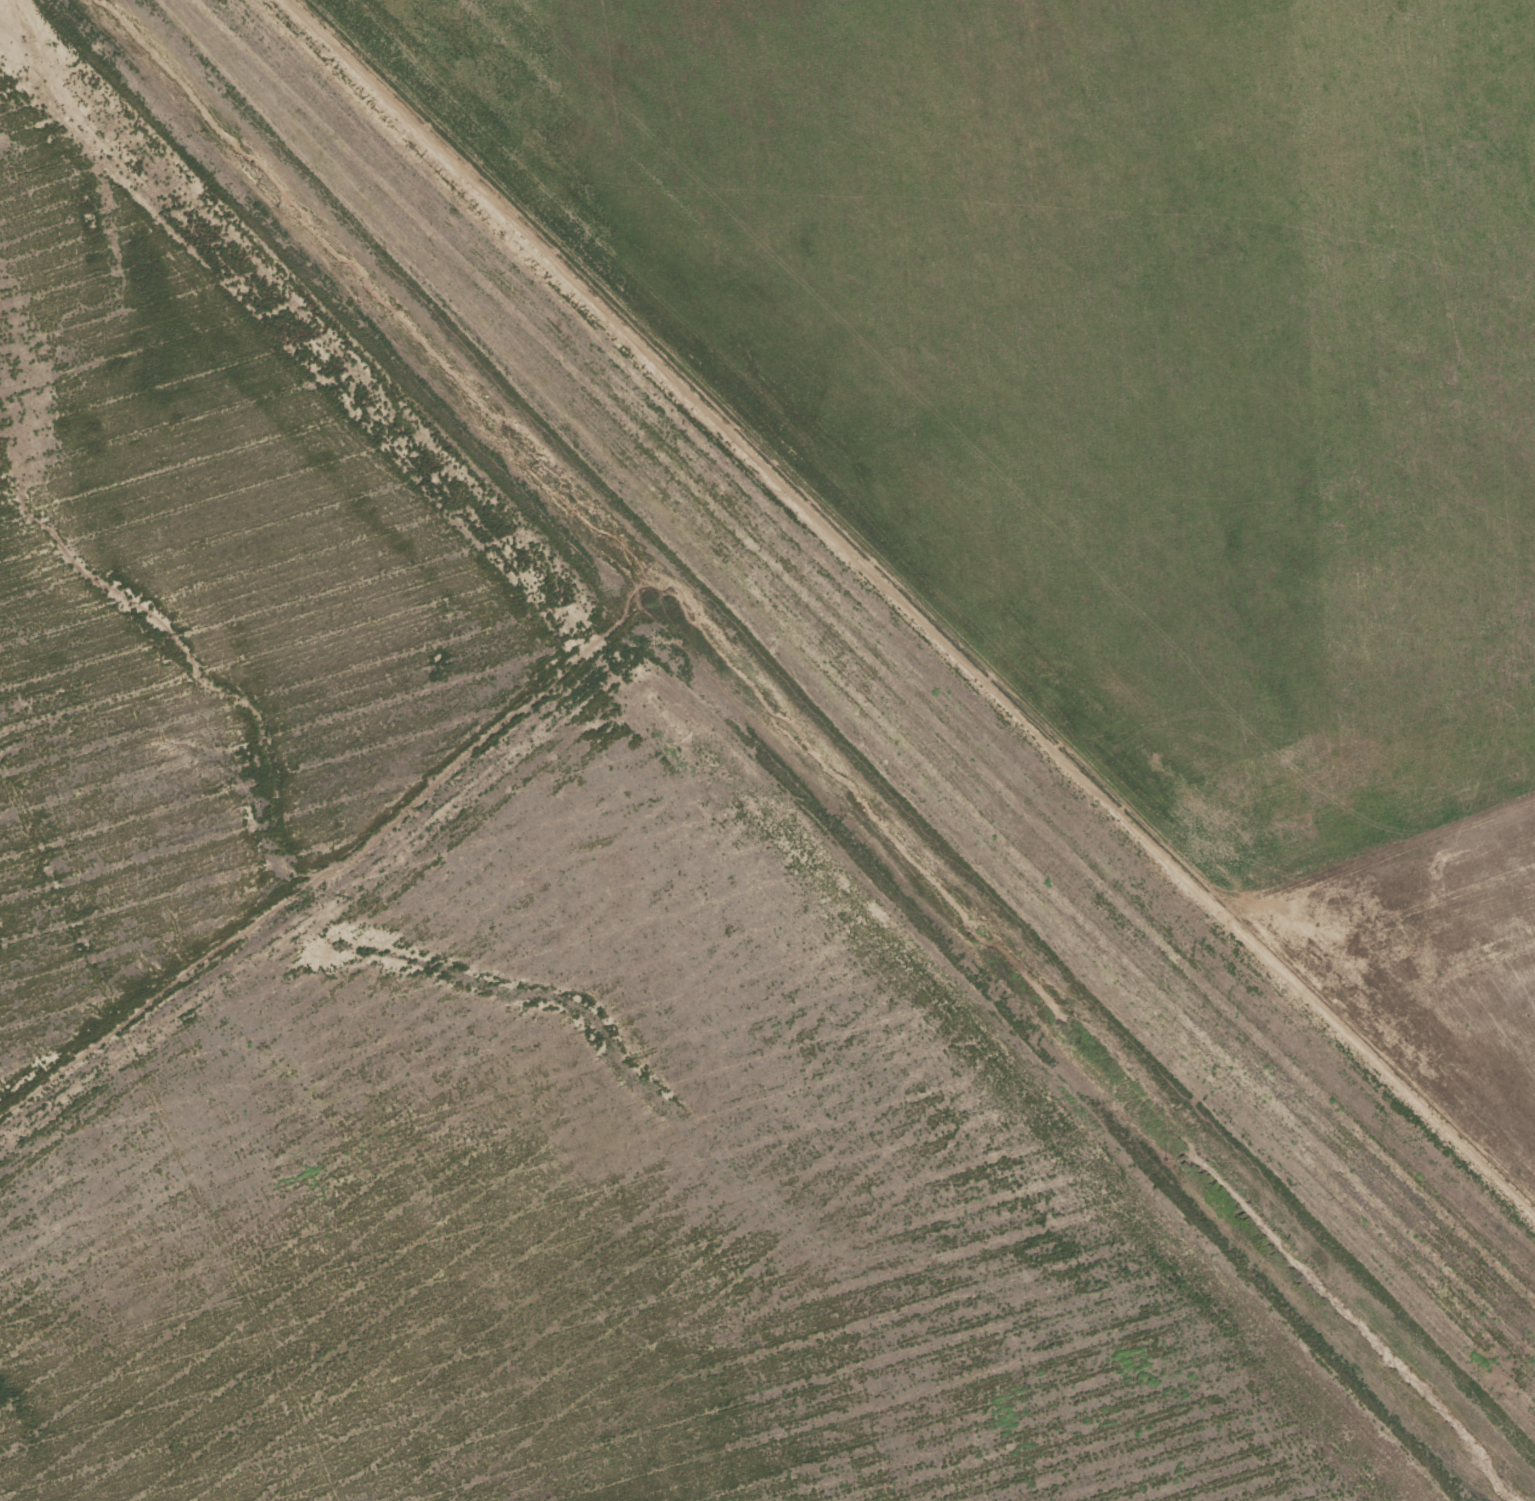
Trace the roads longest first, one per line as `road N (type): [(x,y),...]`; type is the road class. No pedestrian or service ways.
road 1 (residential): [(1534,1309),(196,0)]

